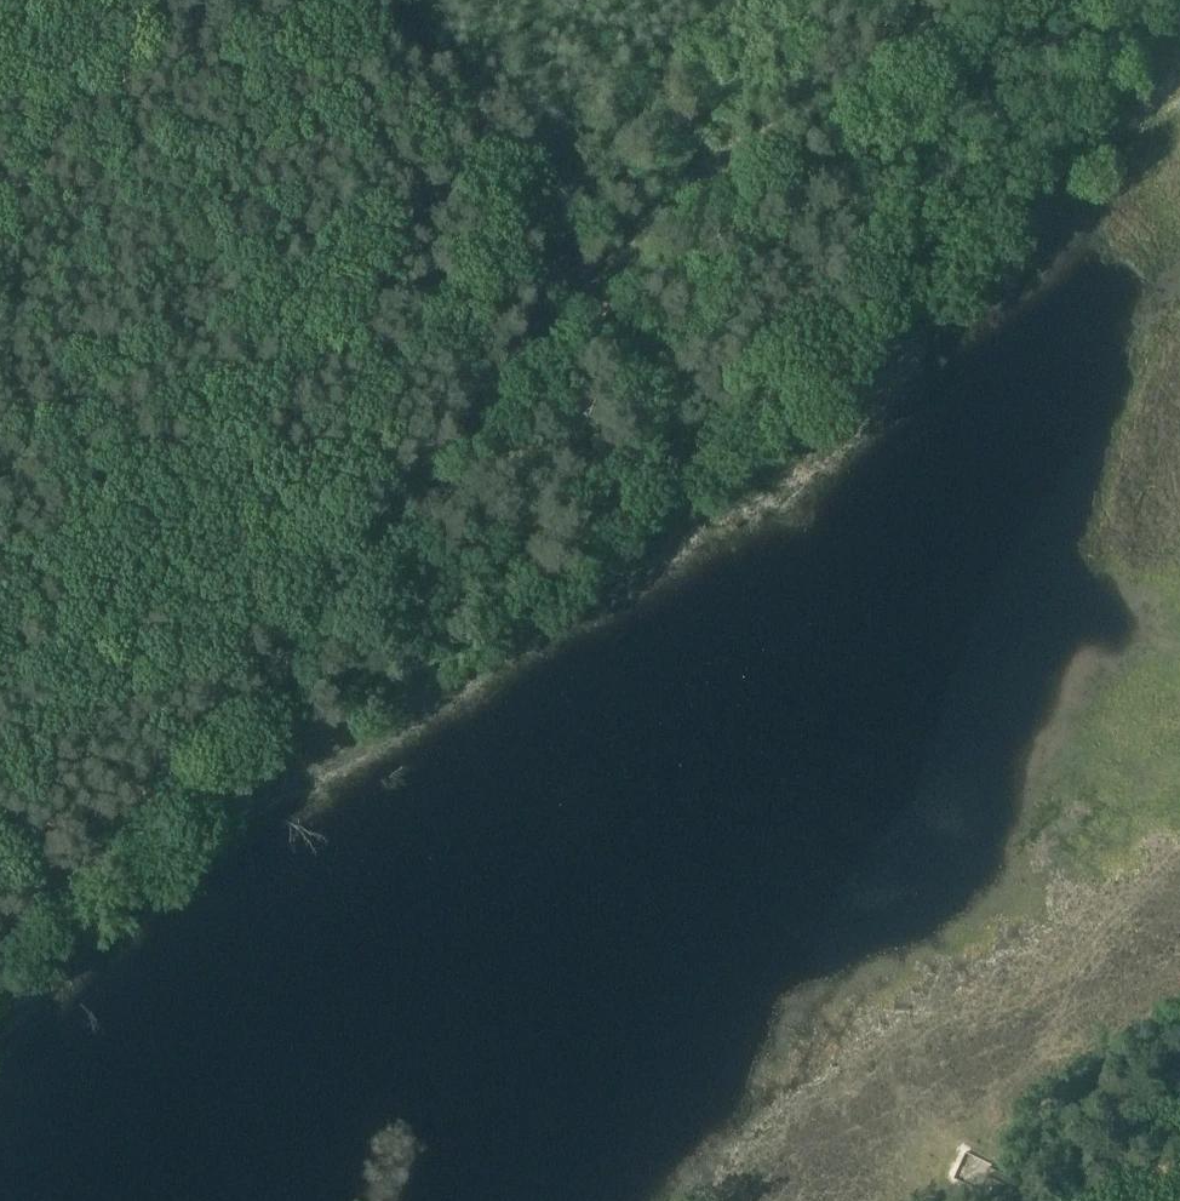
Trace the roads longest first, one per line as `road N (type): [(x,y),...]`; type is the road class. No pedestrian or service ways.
road 1 (track): [(0,945),(657,204),(936,0)]

